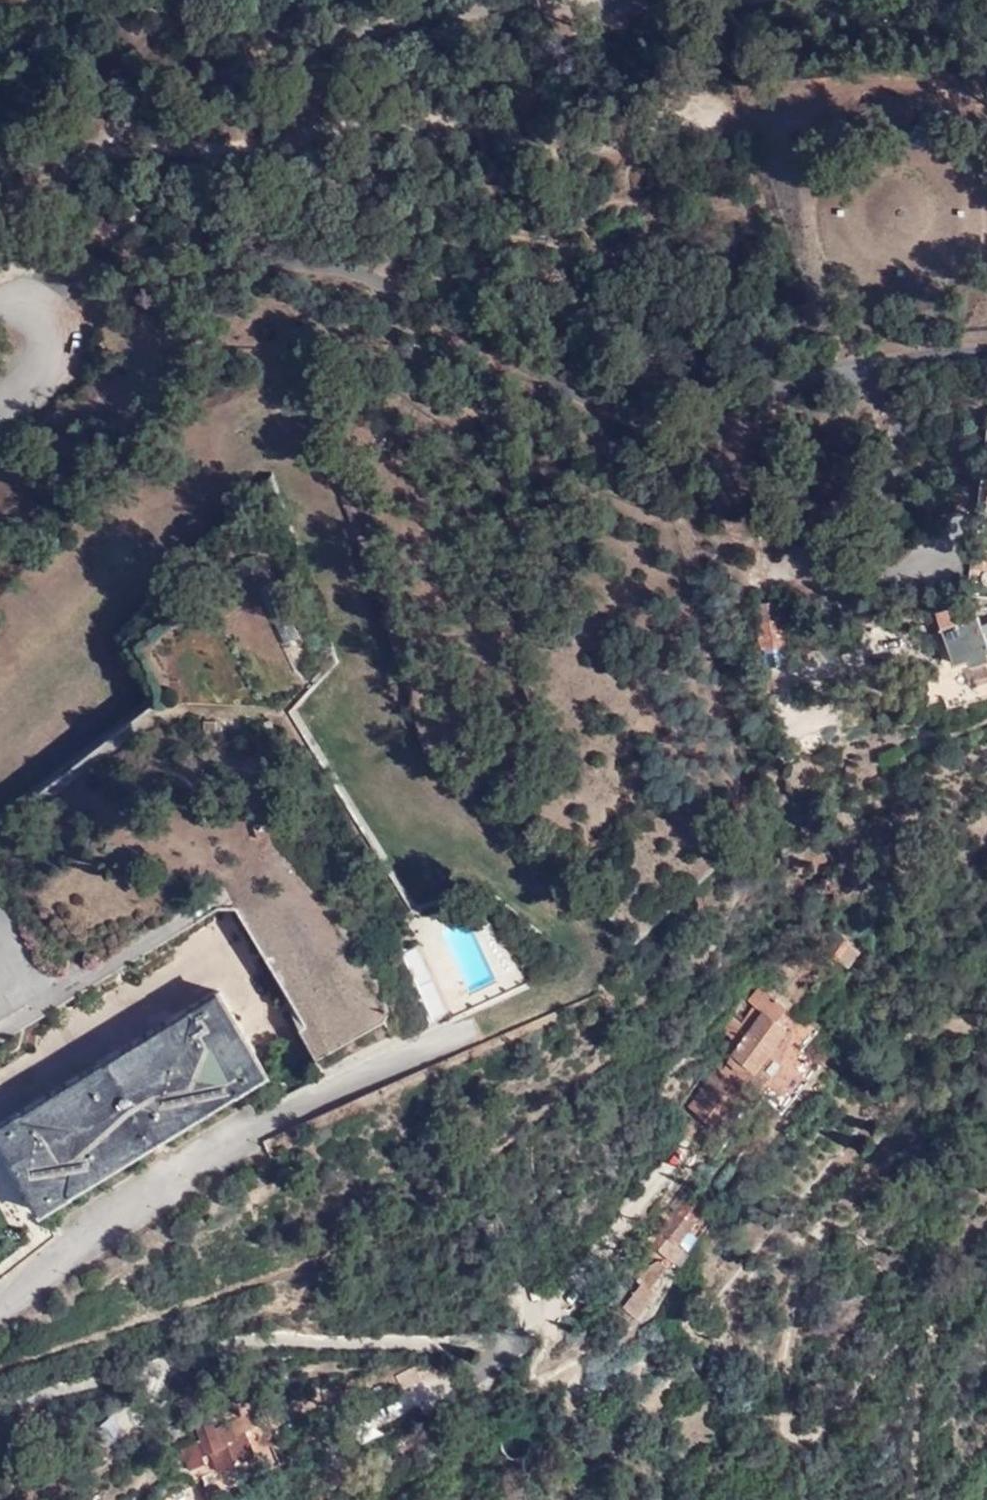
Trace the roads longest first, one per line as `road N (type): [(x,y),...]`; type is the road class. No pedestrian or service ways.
road 1 (residential): [(0,1405),(254,1341),(517,1345)]
road 2 (residential): [(0,301),(37,306),(46,337),(39,371),(0,409)]

